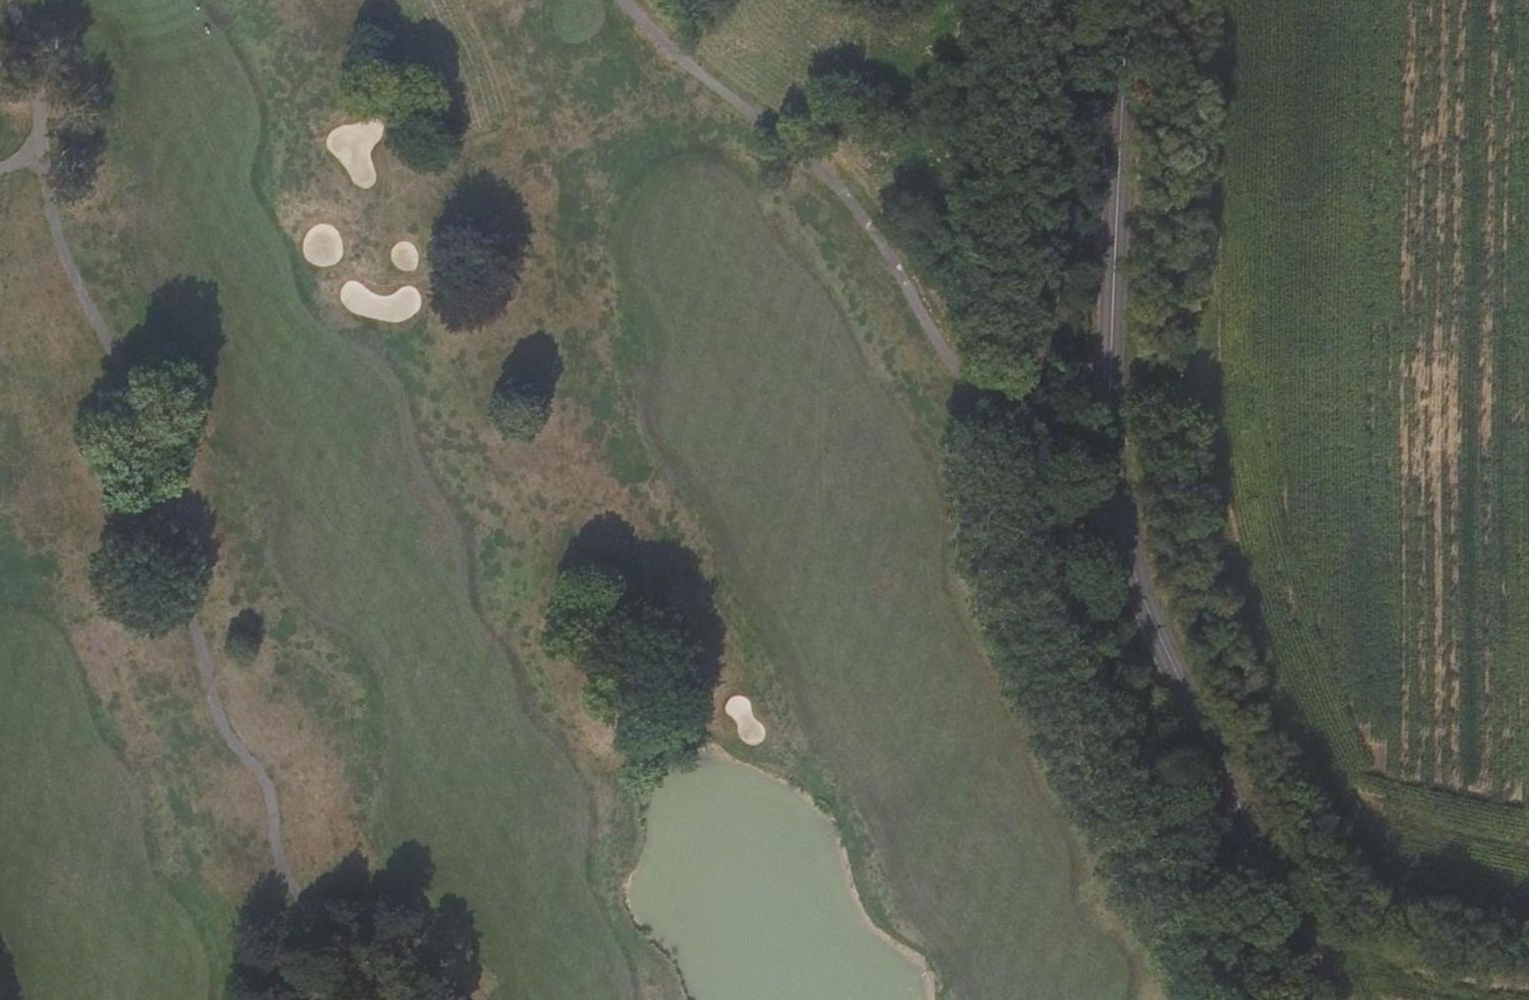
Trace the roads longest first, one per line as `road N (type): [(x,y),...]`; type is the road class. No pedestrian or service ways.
road 1 (tertiary): [(1123,0),(1113,359),(1121,505),(1135,576),(1324,999)]

